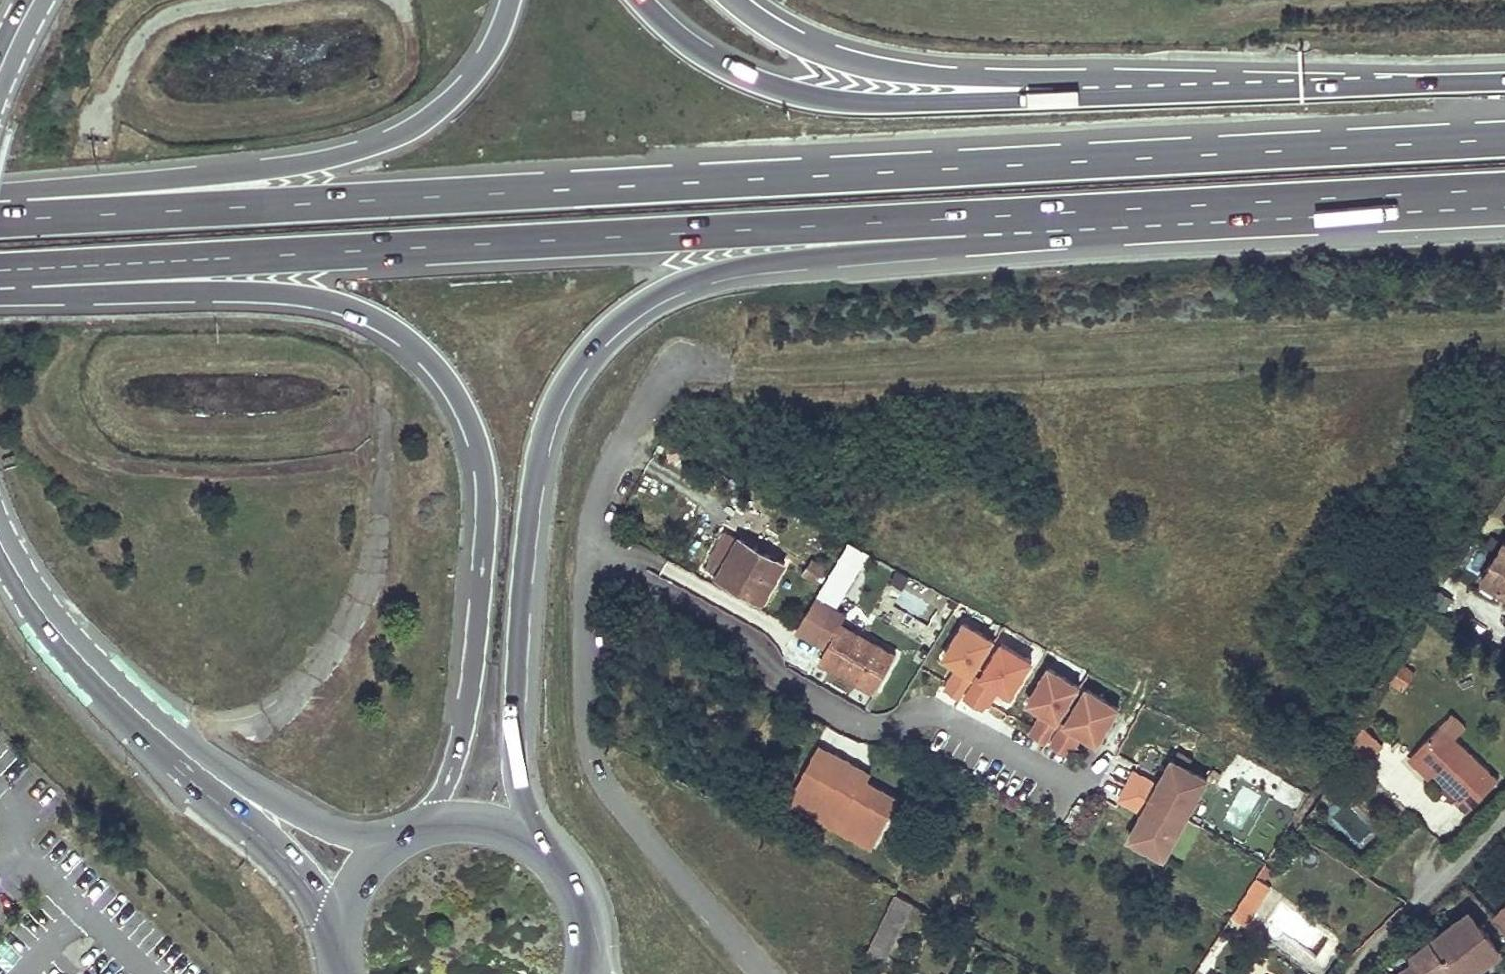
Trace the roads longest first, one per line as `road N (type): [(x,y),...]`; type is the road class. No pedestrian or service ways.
road 1 (trunk): [(1504,141),(0,219)]
road 2 (trunk): [(0,276),(1102,213)]
road 3 (trunk): [(540,847),(520,789),(517,689),(537,447),(574,368),(656,294),(704,275),(1014,238),(1102,213)]
road 4 (trunk): [(0,289),(309,298),(378,321),(465,405),(484,486),(482,577),(454,761),(427,826)]
road 5 (residential): [(587,553),(733,630),(756,645),(783,683),(858,721),(880,727),(943,717),(1060,778),(1088,774),(1100,754)]
road 6 (trunk): [(508,0),(490,47),(455,86),(414,120),(347,147),(0,193)]
road 7 (unclassified): [(761,973),(593,767),(585,717),(587,553)]
road 8 (trunk): [(1061,92),(835,103),(717,67),(640,0)]
road 9 (trunk): [(1504,82),(1061,92)]
road 10 (trunk): [(1102,213),(1504,190)]
road 11 (trunk): [(1061,92),(838,58),(777,33),(729,0)]
road 12 (secondary): [(193,761),(102,684),(19,581),(0,539)]
road 13 (unclassified): [(587,553),(605,473),(666,372),(683,364),(720,369)]
road 14 (residential): [(1352,973),(1504,817)]
road 15 (secondary): [(393,839),(347,833),(193,761)]
road 16 (secondary): [(193,761),(339,912)]

